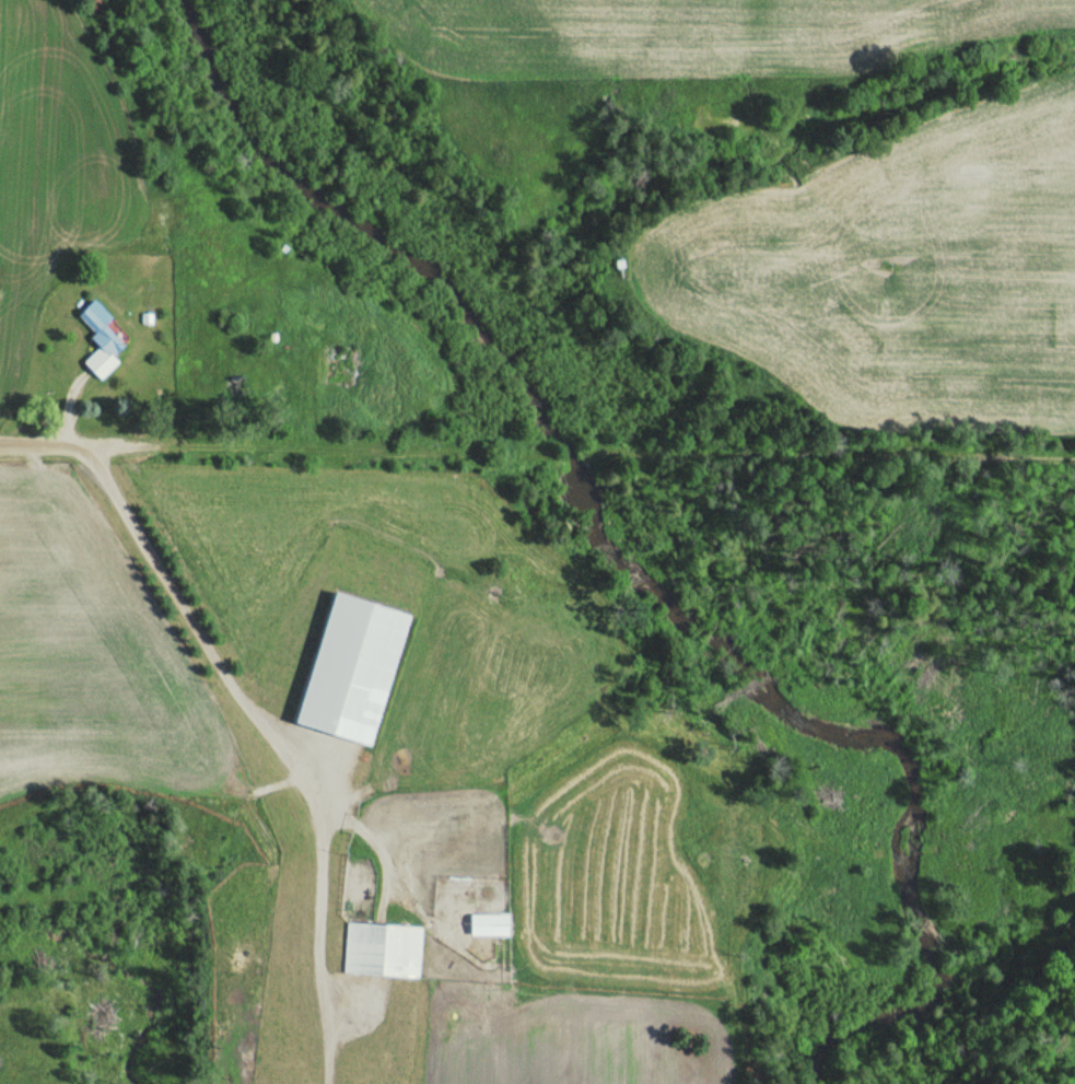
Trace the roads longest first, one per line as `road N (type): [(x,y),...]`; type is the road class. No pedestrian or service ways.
road 1 (track): [(1074,455),(599,455)]
road 2 (residential): [(0,443),(171,445)]

